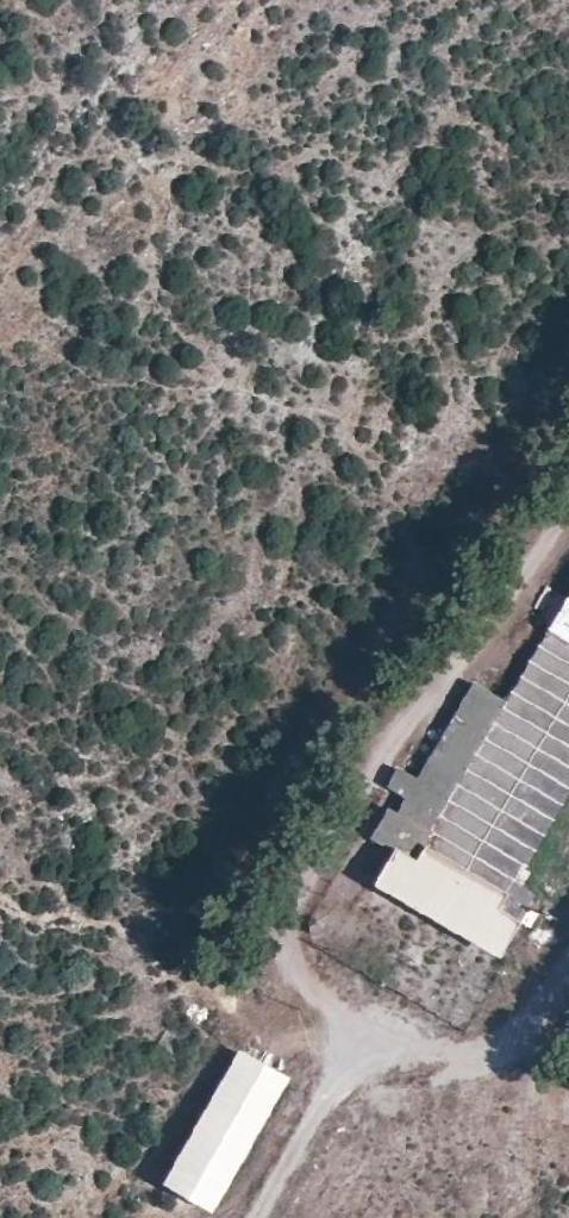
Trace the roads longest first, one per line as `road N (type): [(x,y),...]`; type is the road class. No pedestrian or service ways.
road 1 (track): [(568,475),(280,947),(372,1033)]
road 2 (track): [(568,966),(544,1006),(465,1062),(391,1077),(348,1074)]

